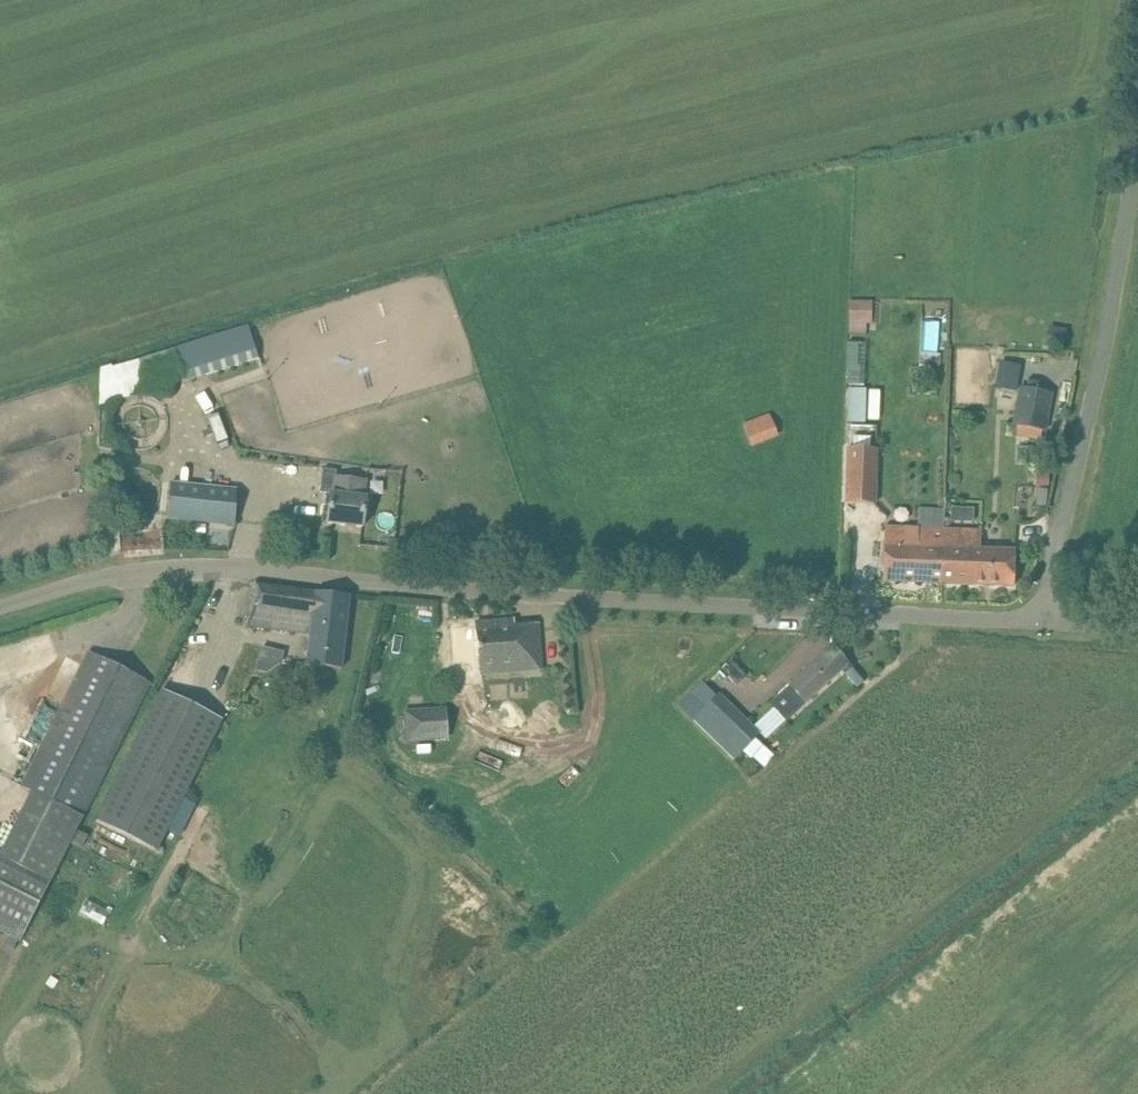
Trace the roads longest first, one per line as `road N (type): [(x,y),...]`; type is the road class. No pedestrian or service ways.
road 1 (unclassified): [(0,607),(78,583),(214,567),(1050,624)]
road 2 (unclassified): [(1050,624),(1053,566),(1113,297),(1137,116)]

